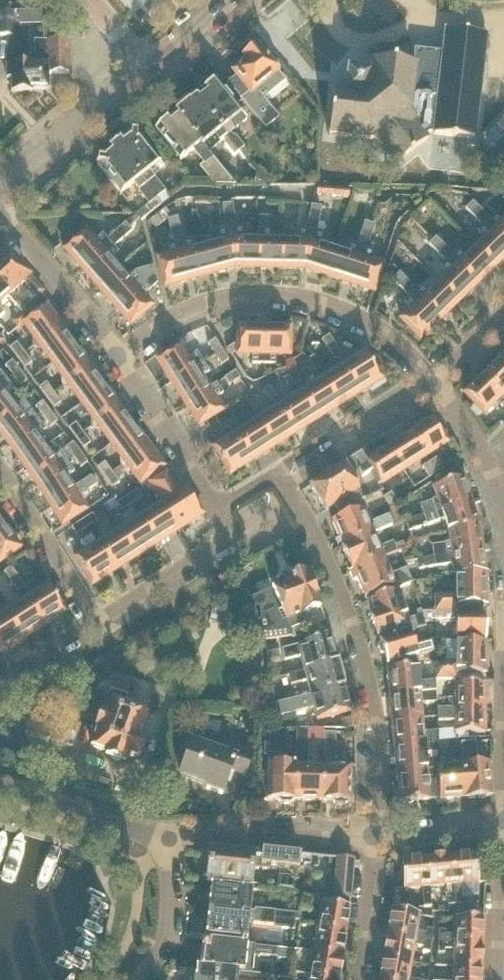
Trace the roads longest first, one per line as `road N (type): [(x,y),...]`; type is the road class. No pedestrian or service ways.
road 1 (residential): [(374,838),(373,703),(341,593),(285,487)]
road 2 (residential): [(434,384),(372,326),(292,297),(196,308),(122,355)]
road 3 (unclassified): [(169,841),(374,838)]
road 4 (tertiary): [(0,191),(147,66)]
road 5 (residential): [(96,623),(231,539),(215,513)]
road 6 (residential): [(122,355),(0,215)]
road 7 (residential): [(215,513),(128,378),(122,355)]
road 8 (residential): [(285,487),(434,384)]
road 9 (residential): [(96,623),(0,473)]
road 10 (unclassified): [(169,841),(0,789)]
road 11 (residential): [(143,979),(171,934),(169,841)]
road 12 (residential): [(503,508),(477,444),(434,384)]
road 13 (residential): [(356,979),(374,838)]
road 14 (residential): [(497,979),(503,839)]
road 15 (residential): [(503,805),(503,673)]
road 16 (unclassified): [(374,838),(441,837),(503,823)]

